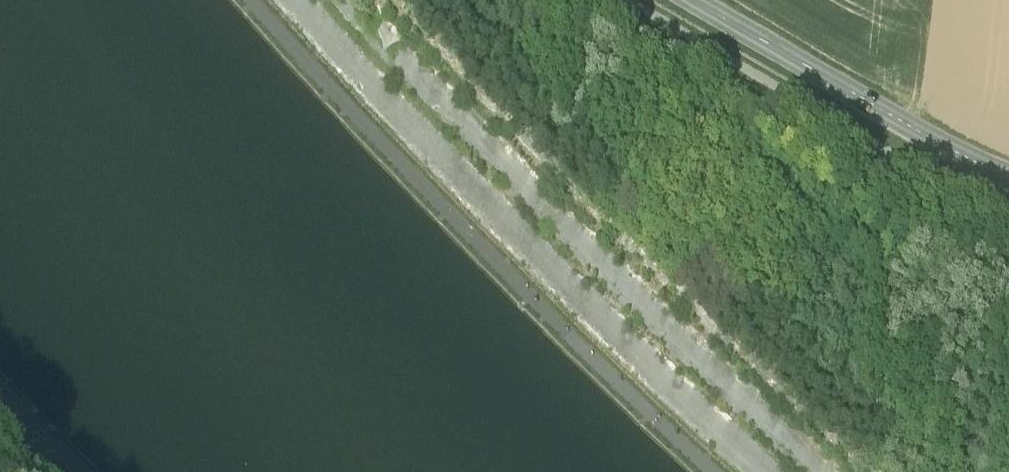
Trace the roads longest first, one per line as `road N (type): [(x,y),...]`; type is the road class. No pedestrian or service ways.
road 1 (tertiary): [(1008,177),(692,0)]

